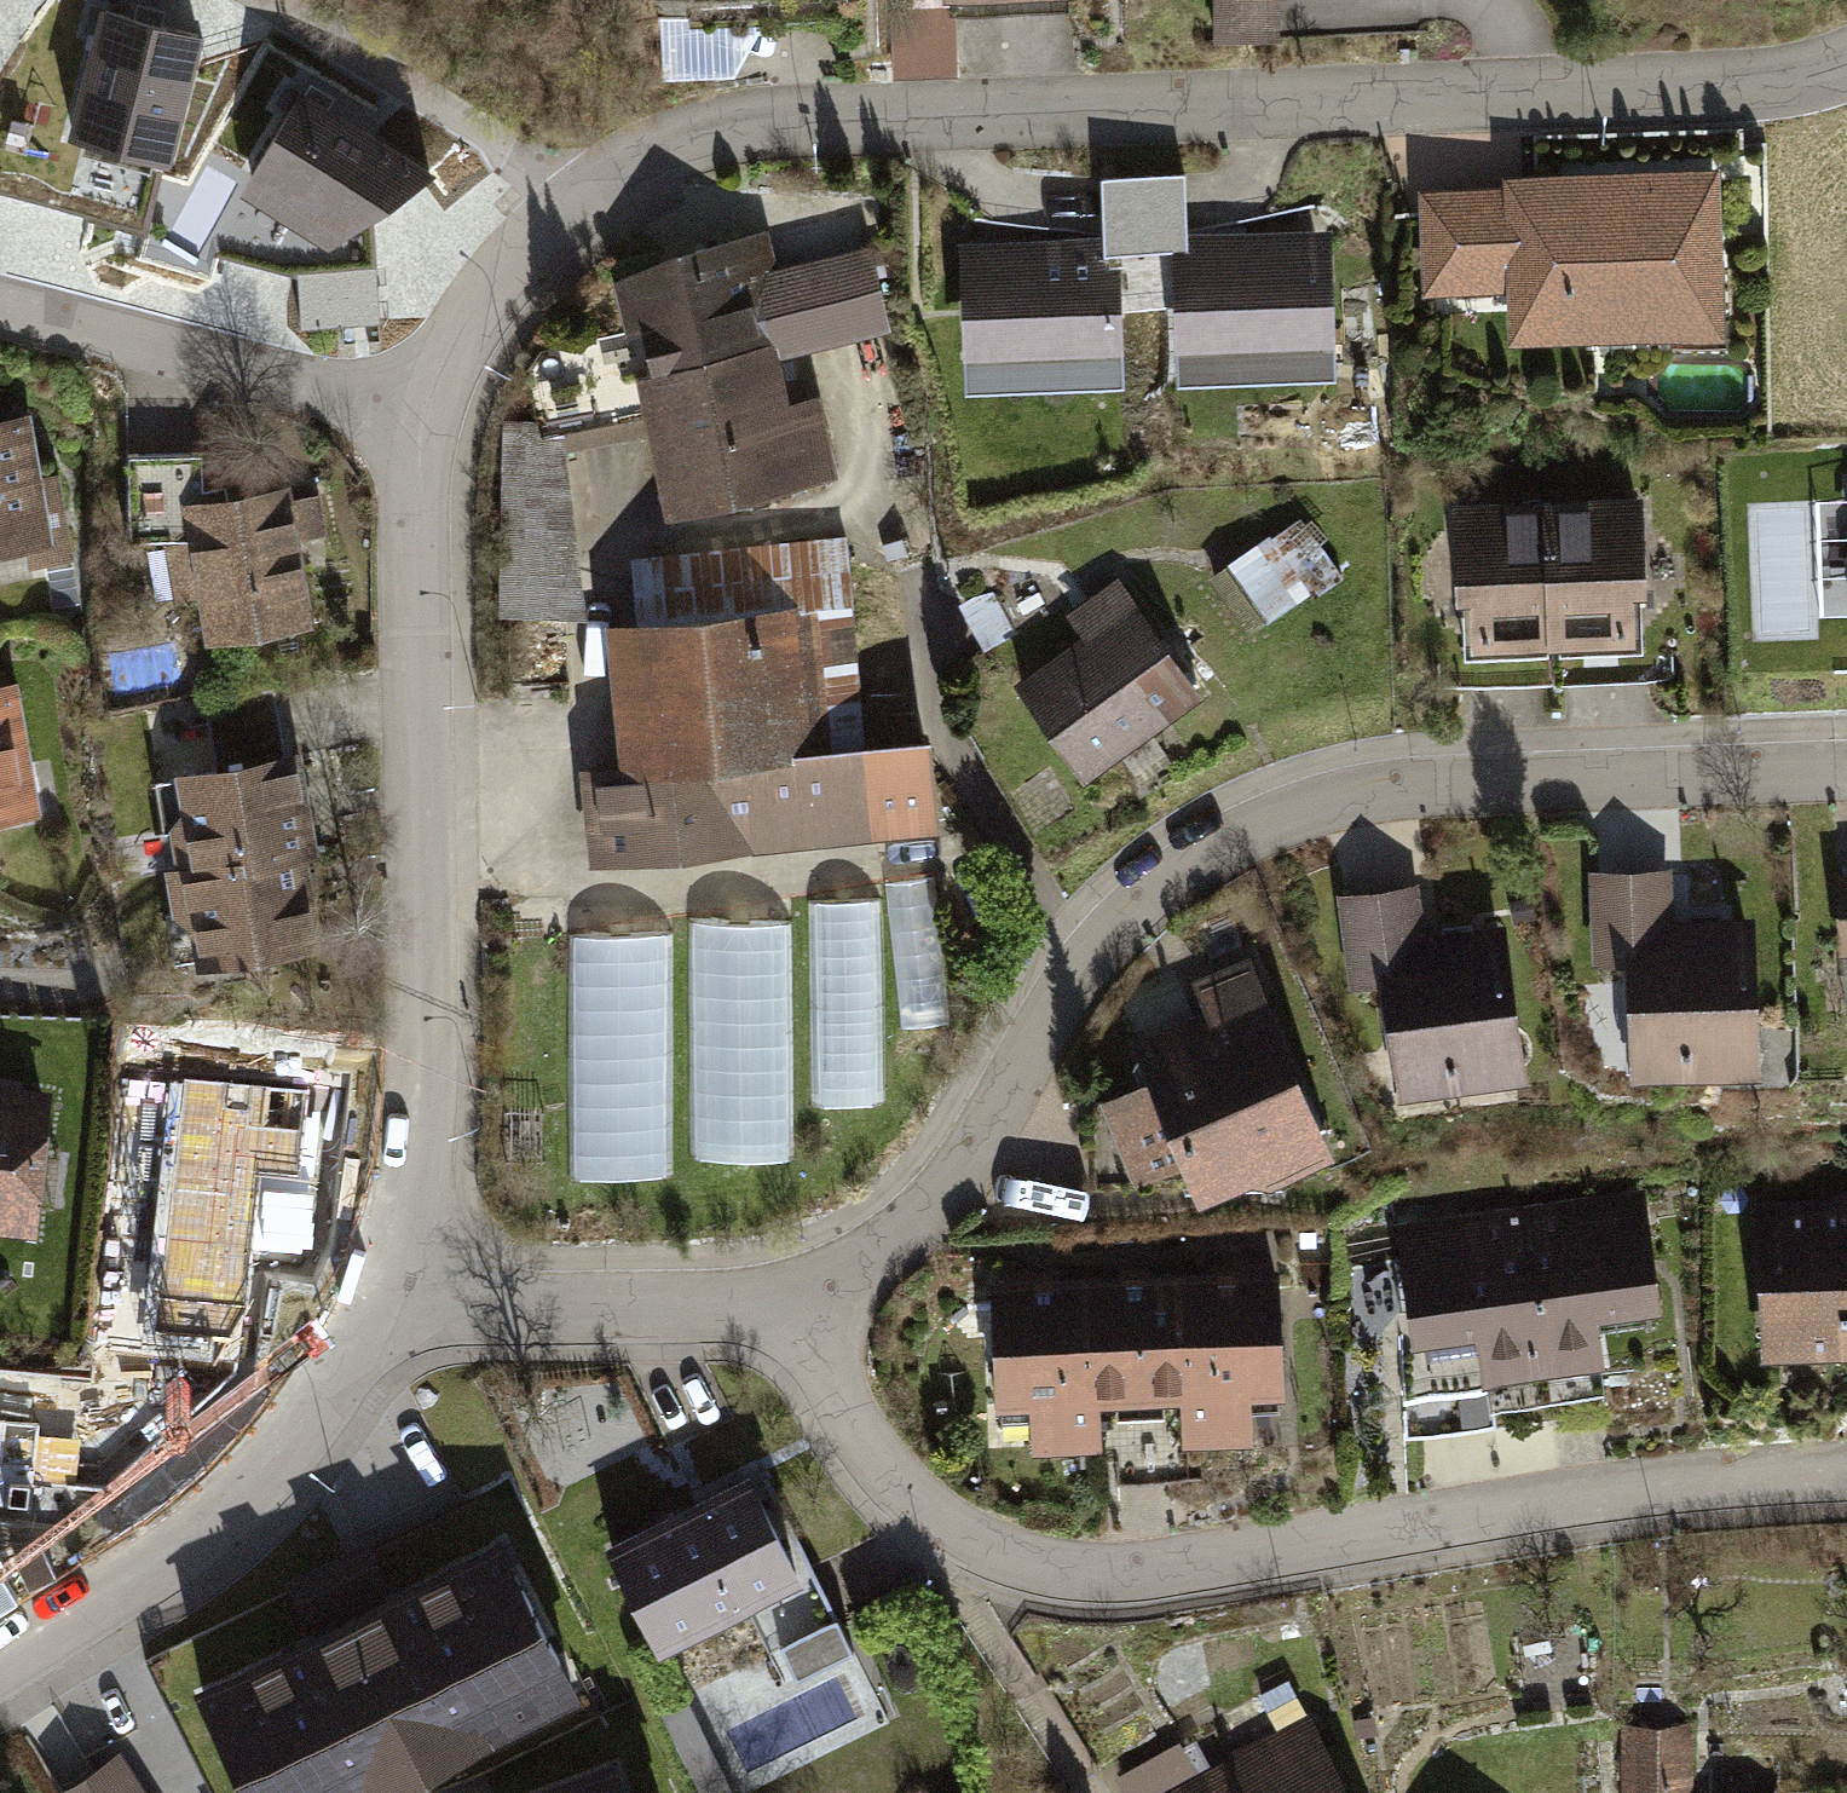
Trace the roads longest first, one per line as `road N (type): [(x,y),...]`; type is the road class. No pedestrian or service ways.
road 1 (residential): [(419,411),(478,299),(558,193),(678,141),(780,122),(1712,89),(1809,76),(1846,63)]
road 2 (residential): [(794,1313),(908,1233),(997,1124),(1067,994),(1167,880),(1270,821),(1381,787),(1846,764)]
road 3 (residential): [(794,1313),(894,1481),(979,1549),(1042,1571),(1097,1575),(1718,1475),(1846,1468)]
road 4 (residential): [(401,1271),(424,1140),(430,1019),(419,411)]
road 5 (residential): [(0,1669),(256,1483),(349,1365),(401,1271)]
road 6 (residential): [(0,304),(419,411)]
road 7 (residential): [(401,1271),(513,1308),(794,1313)]
road 8 (track): [(266,0),(506,150),(558,193)]

